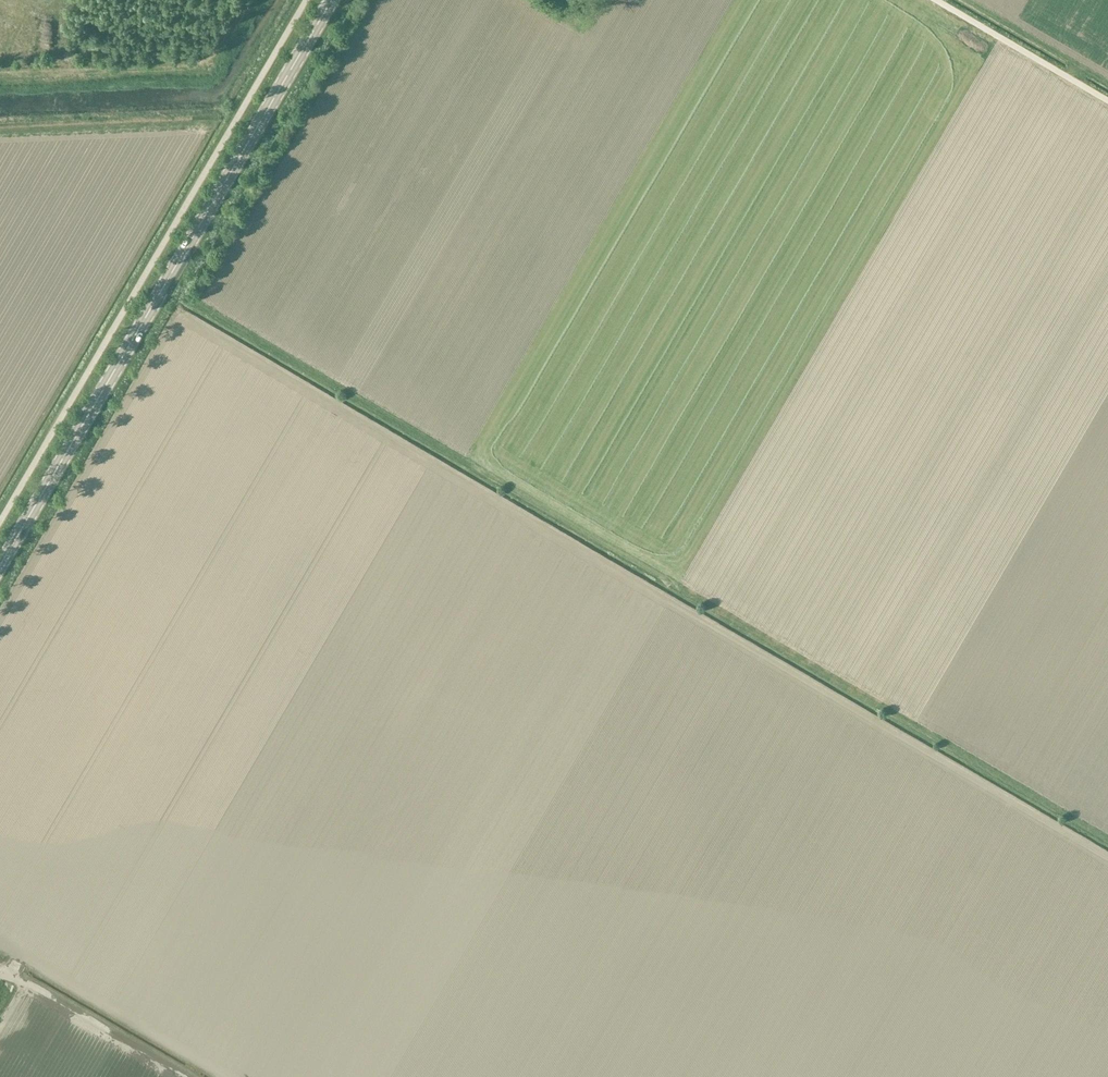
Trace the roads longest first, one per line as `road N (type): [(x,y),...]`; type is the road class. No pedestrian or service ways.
road 1 (primary): [(0,566),(332,0)]
road 2 (track): [(245,0),(199,63),(0,73)]
road 3 (track): [(0,59),(109,47),(165,25),(180,0)]

